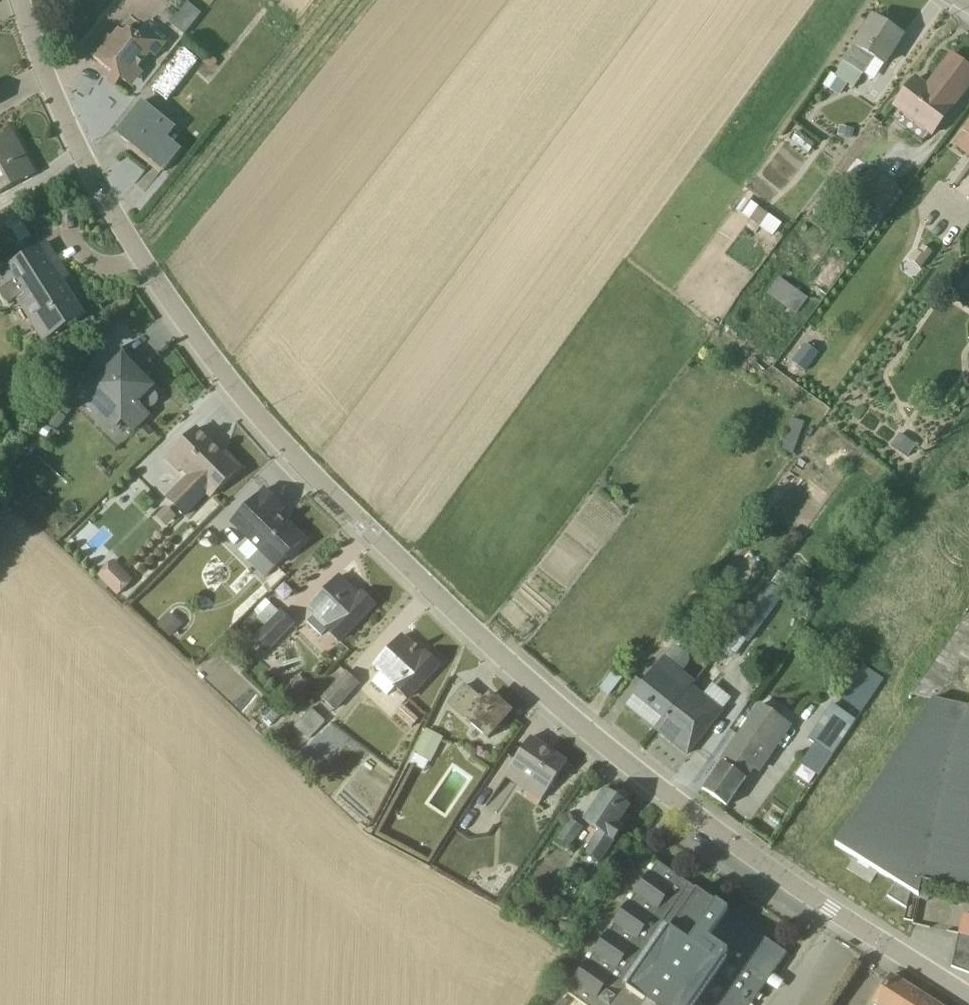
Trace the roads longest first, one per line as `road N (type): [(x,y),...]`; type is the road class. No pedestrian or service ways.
road 1 (residential): [(16,0),(86,172),(190,333),(279,443),(596,743),(690,815),(968,998)]

